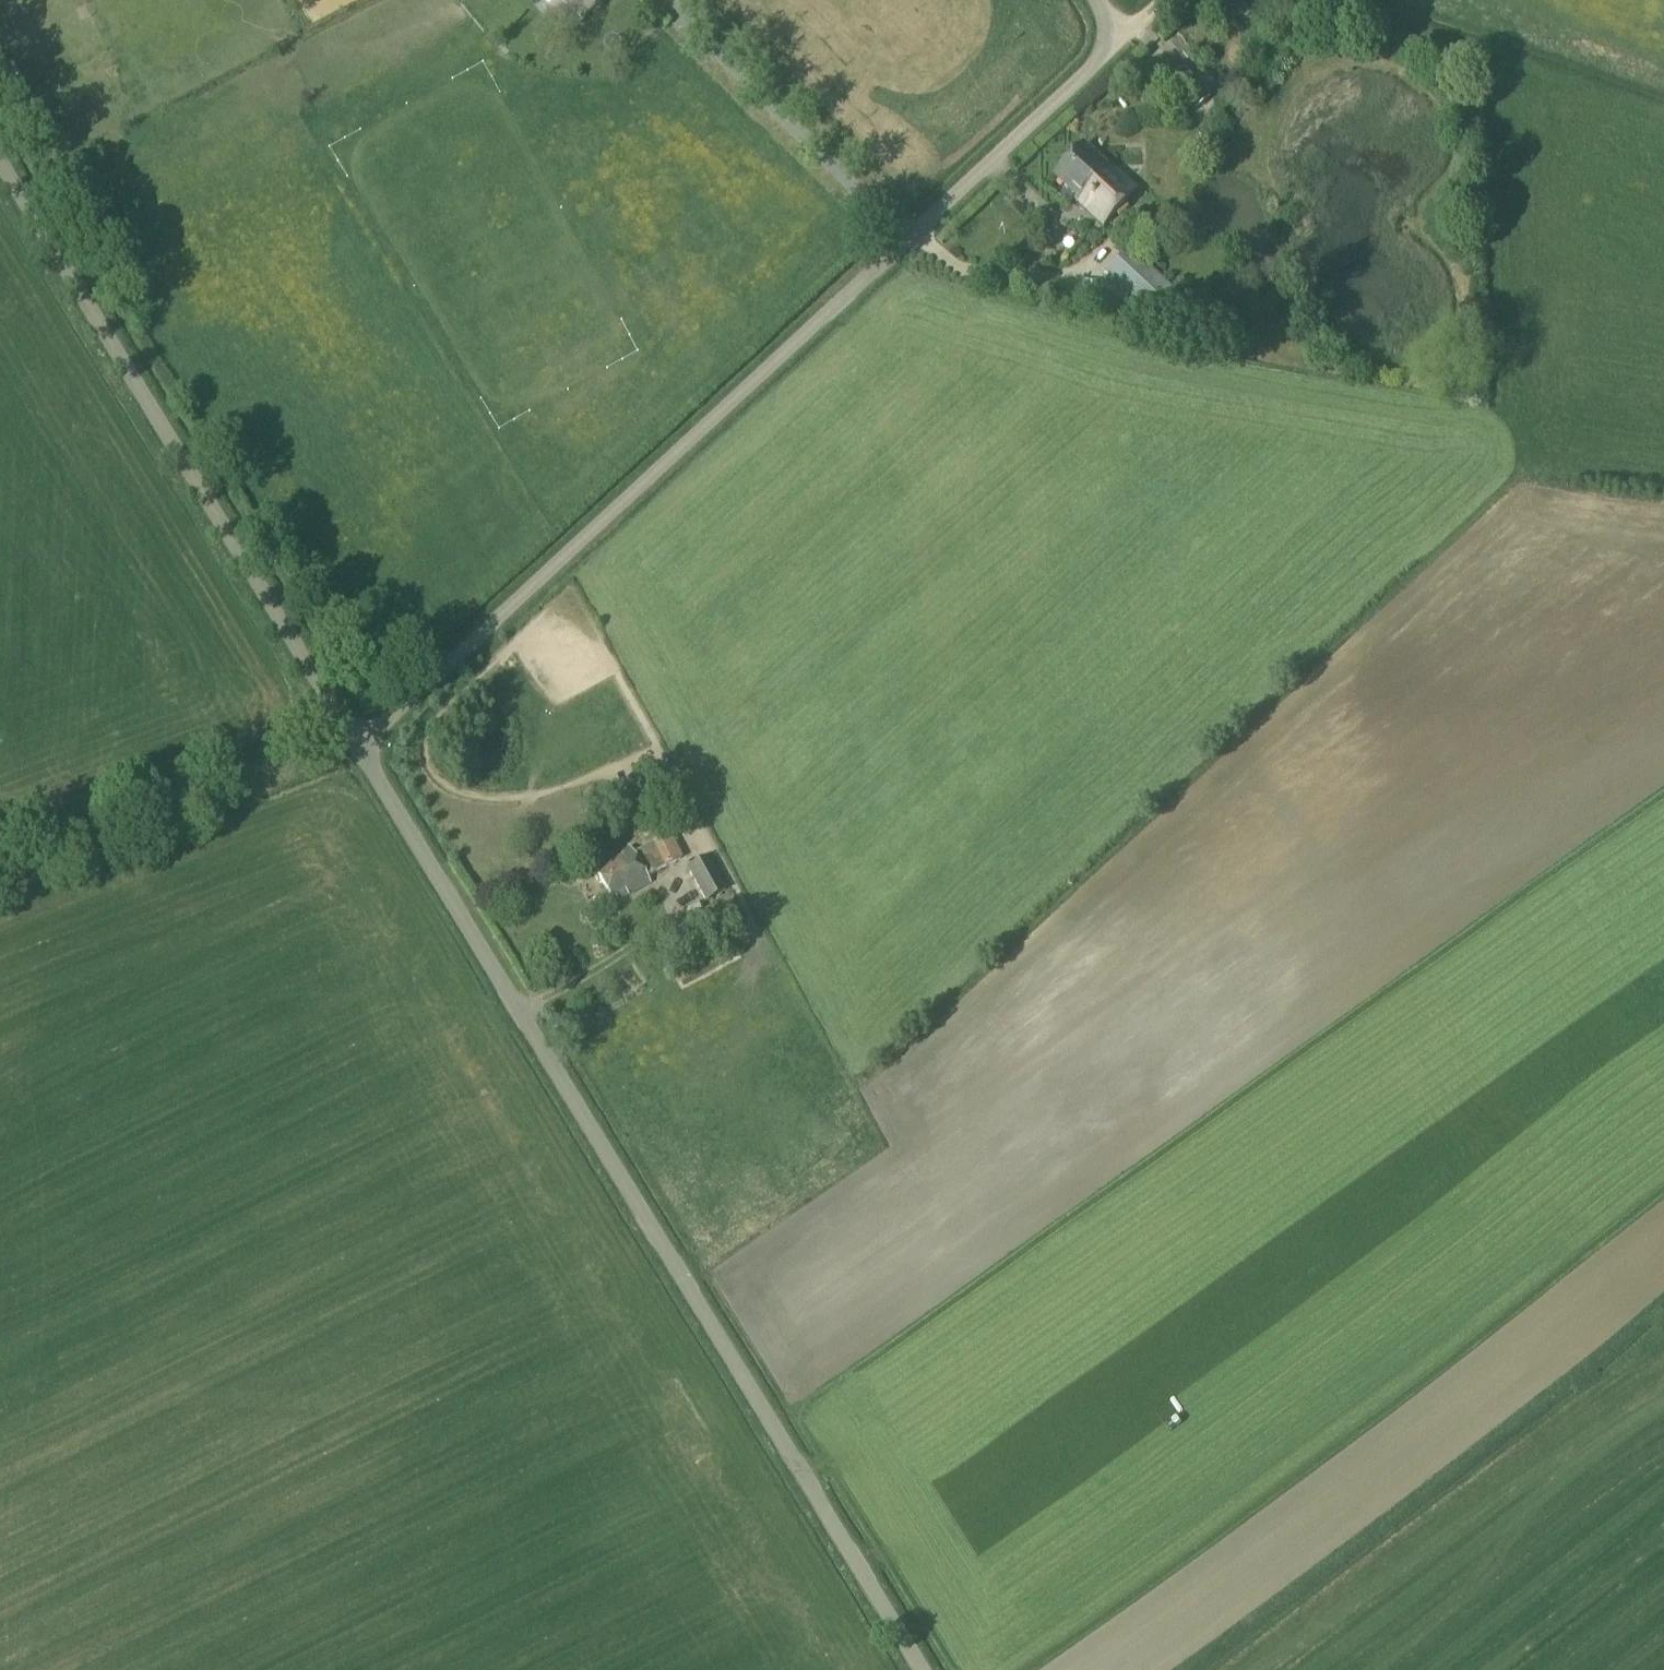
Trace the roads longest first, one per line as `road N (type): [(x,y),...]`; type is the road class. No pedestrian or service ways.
road 1 (unclassified): [(358,749),(1120,41),(1095,0)]
road 2 (unclassified): [(922,1669),(358,749)]
road 3 (unclassified): [(358,749),(0,171)]

